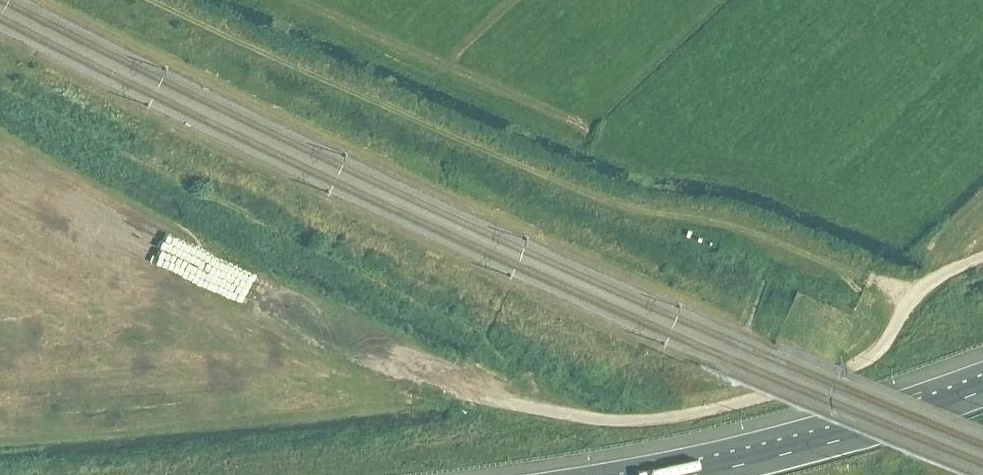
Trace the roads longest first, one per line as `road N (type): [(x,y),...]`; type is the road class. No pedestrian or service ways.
road 1 (motorway): [(982,389),(841,439),(692,474)]

